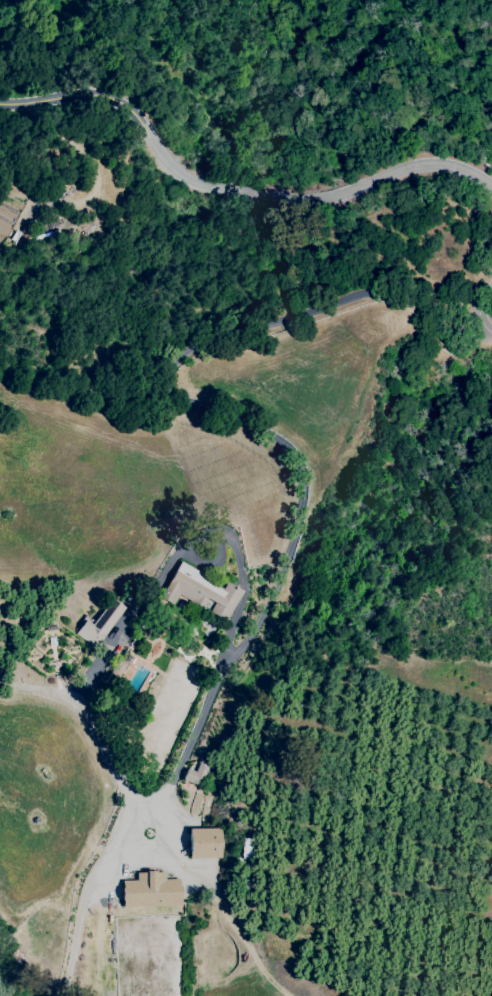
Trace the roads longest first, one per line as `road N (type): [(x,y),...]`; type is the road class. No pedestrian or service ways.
road 1 (residential): [(0,685),(73,700),(126,789),(157,801),(219,671),(248,640),(278,582),(301,484),(300,467),(266,436),(179,400),(171,375),(177,354),(358,292),(400,289),(449,318),(483,315)]
road 2 (secondary): [(0,102),(98,96),(135,114),(177,169),(221,186),(329,192),(408,162),(446,163),(491,185)]

